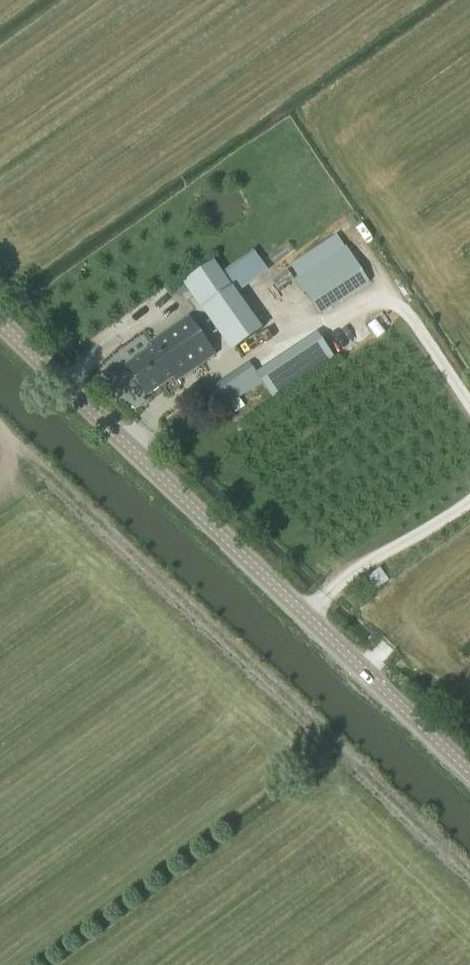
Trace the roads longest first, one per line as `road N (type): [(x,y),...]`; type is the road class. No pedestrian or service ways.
road 1 (tertiary): [(469,773),(0,321)]
road 2 (track): [(0,431),(469,873)]

